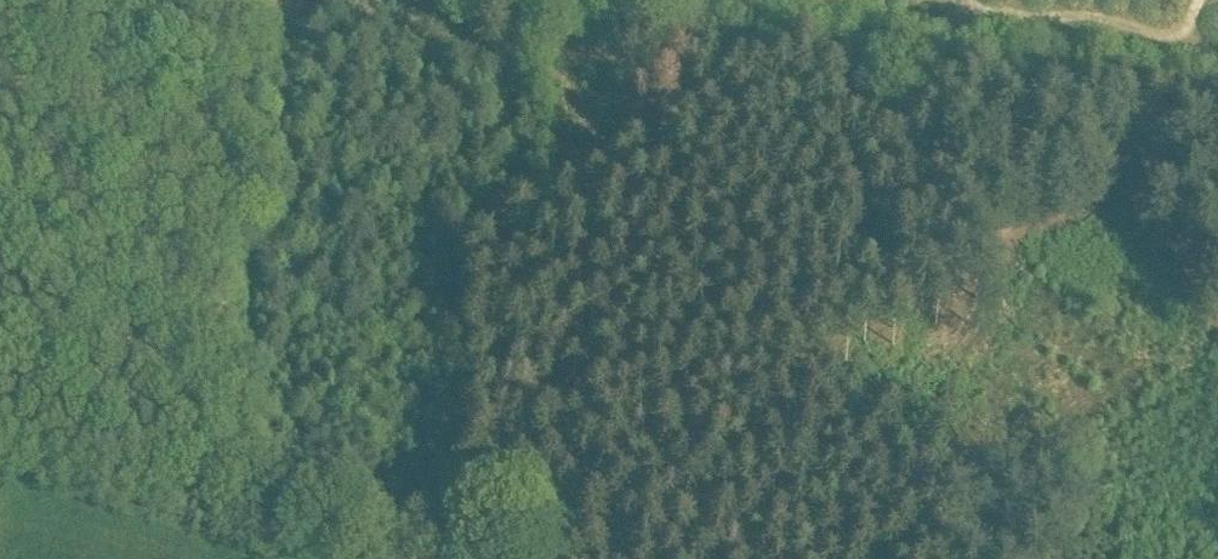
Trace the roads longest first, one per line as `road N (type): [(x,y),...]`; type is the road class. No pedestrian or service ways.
road 1 (track): [(343,0),(1217,134)]

